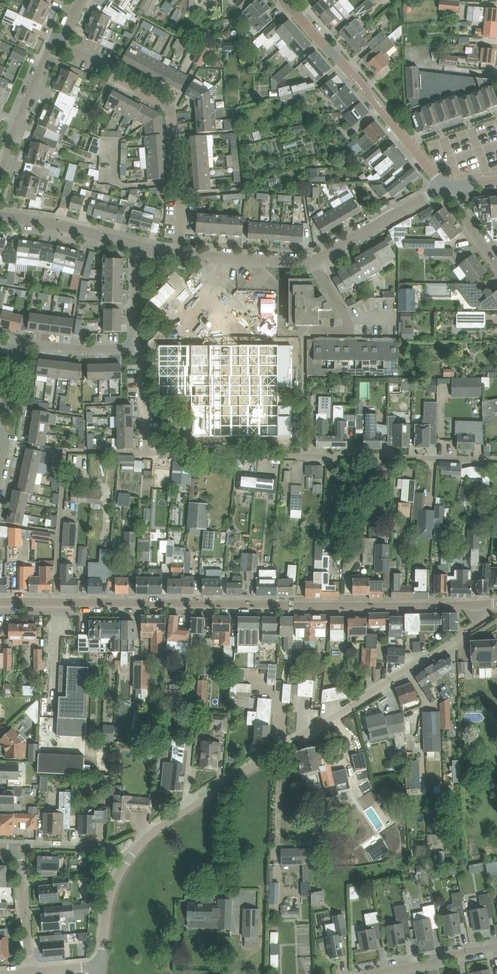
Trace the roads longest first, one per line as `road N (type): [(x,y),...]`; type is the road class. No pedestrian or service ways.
road 1 (residential): [(100,966),(115,883),(143,842),(455,641),(476,626),(479,604)]
road 2 (tertiary): [(0,602),(479,604)]
road 3 (residential): [(177,254),(182,190),(171,108),(56,43)]
road 4 (residential): [(444,187),(284,0)]
road 5 (residential): [(444,187),(313,261)]
road 6 (residential): [(136,245),(0,216)]
road 7 (residential): [(313,261),(177,254)]
road 8 (residential): [(0,475),(4,406),(18,348)]
road 9 (residential): [(371,973),(496,947)]
road 10 (residential): [(19,847),(30,971)]

